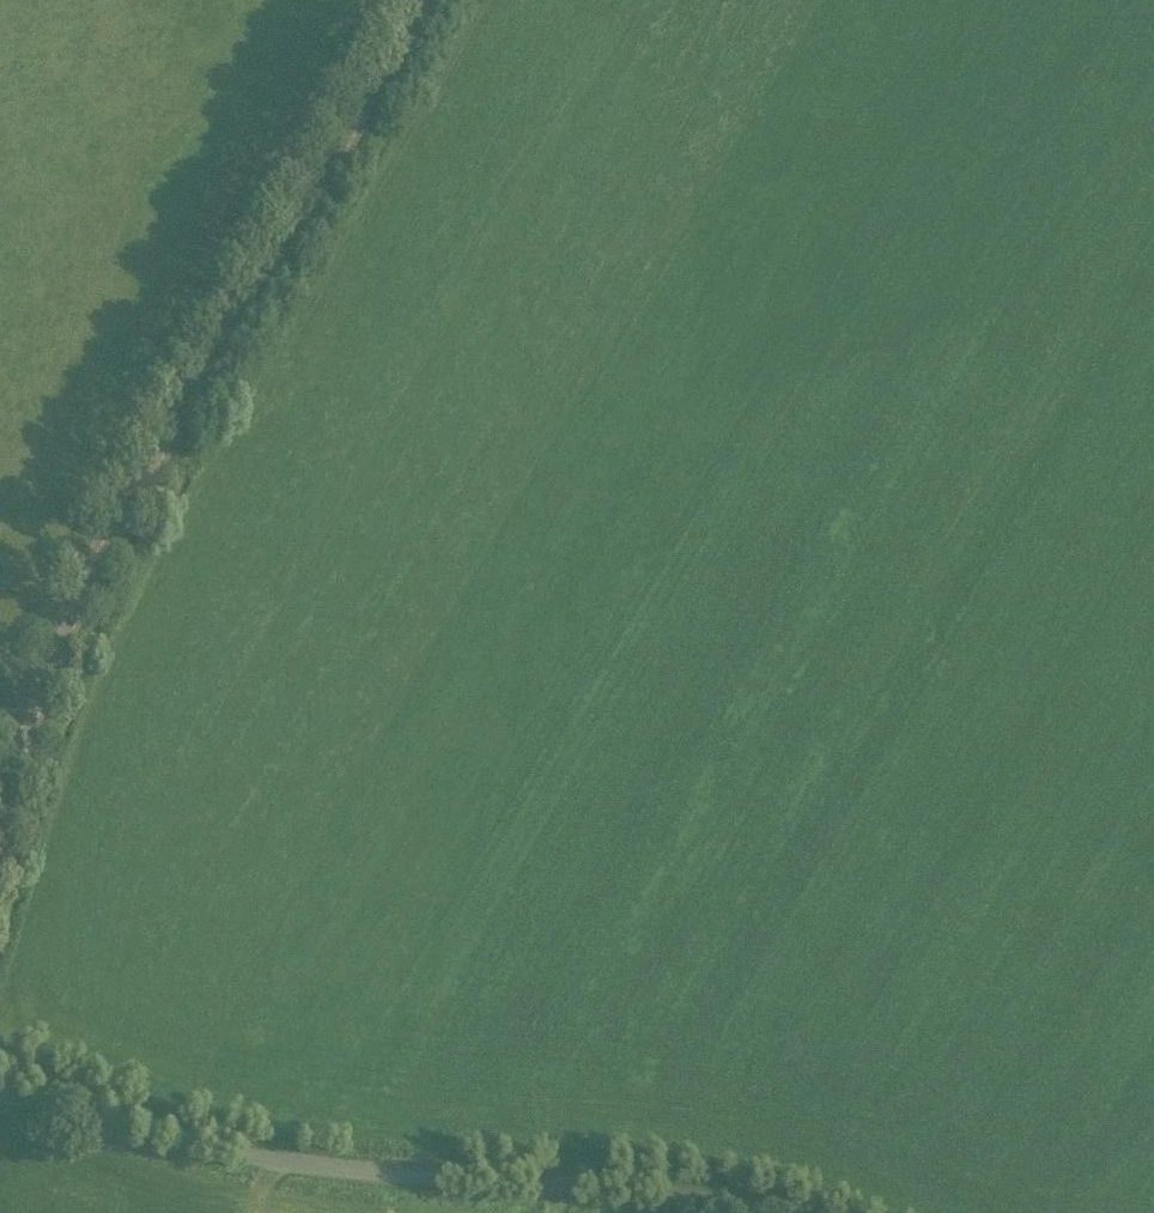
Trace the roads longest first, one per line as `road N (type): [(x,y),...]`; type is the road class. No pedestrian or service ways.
road 1 (tertiary): [(0,809),(62,608),(292,183),(408,0)]
road 2 (unclassified): [(751,1212),(614,1189),(302,1165),(188,1144),(69,1106),(0,1072)]

